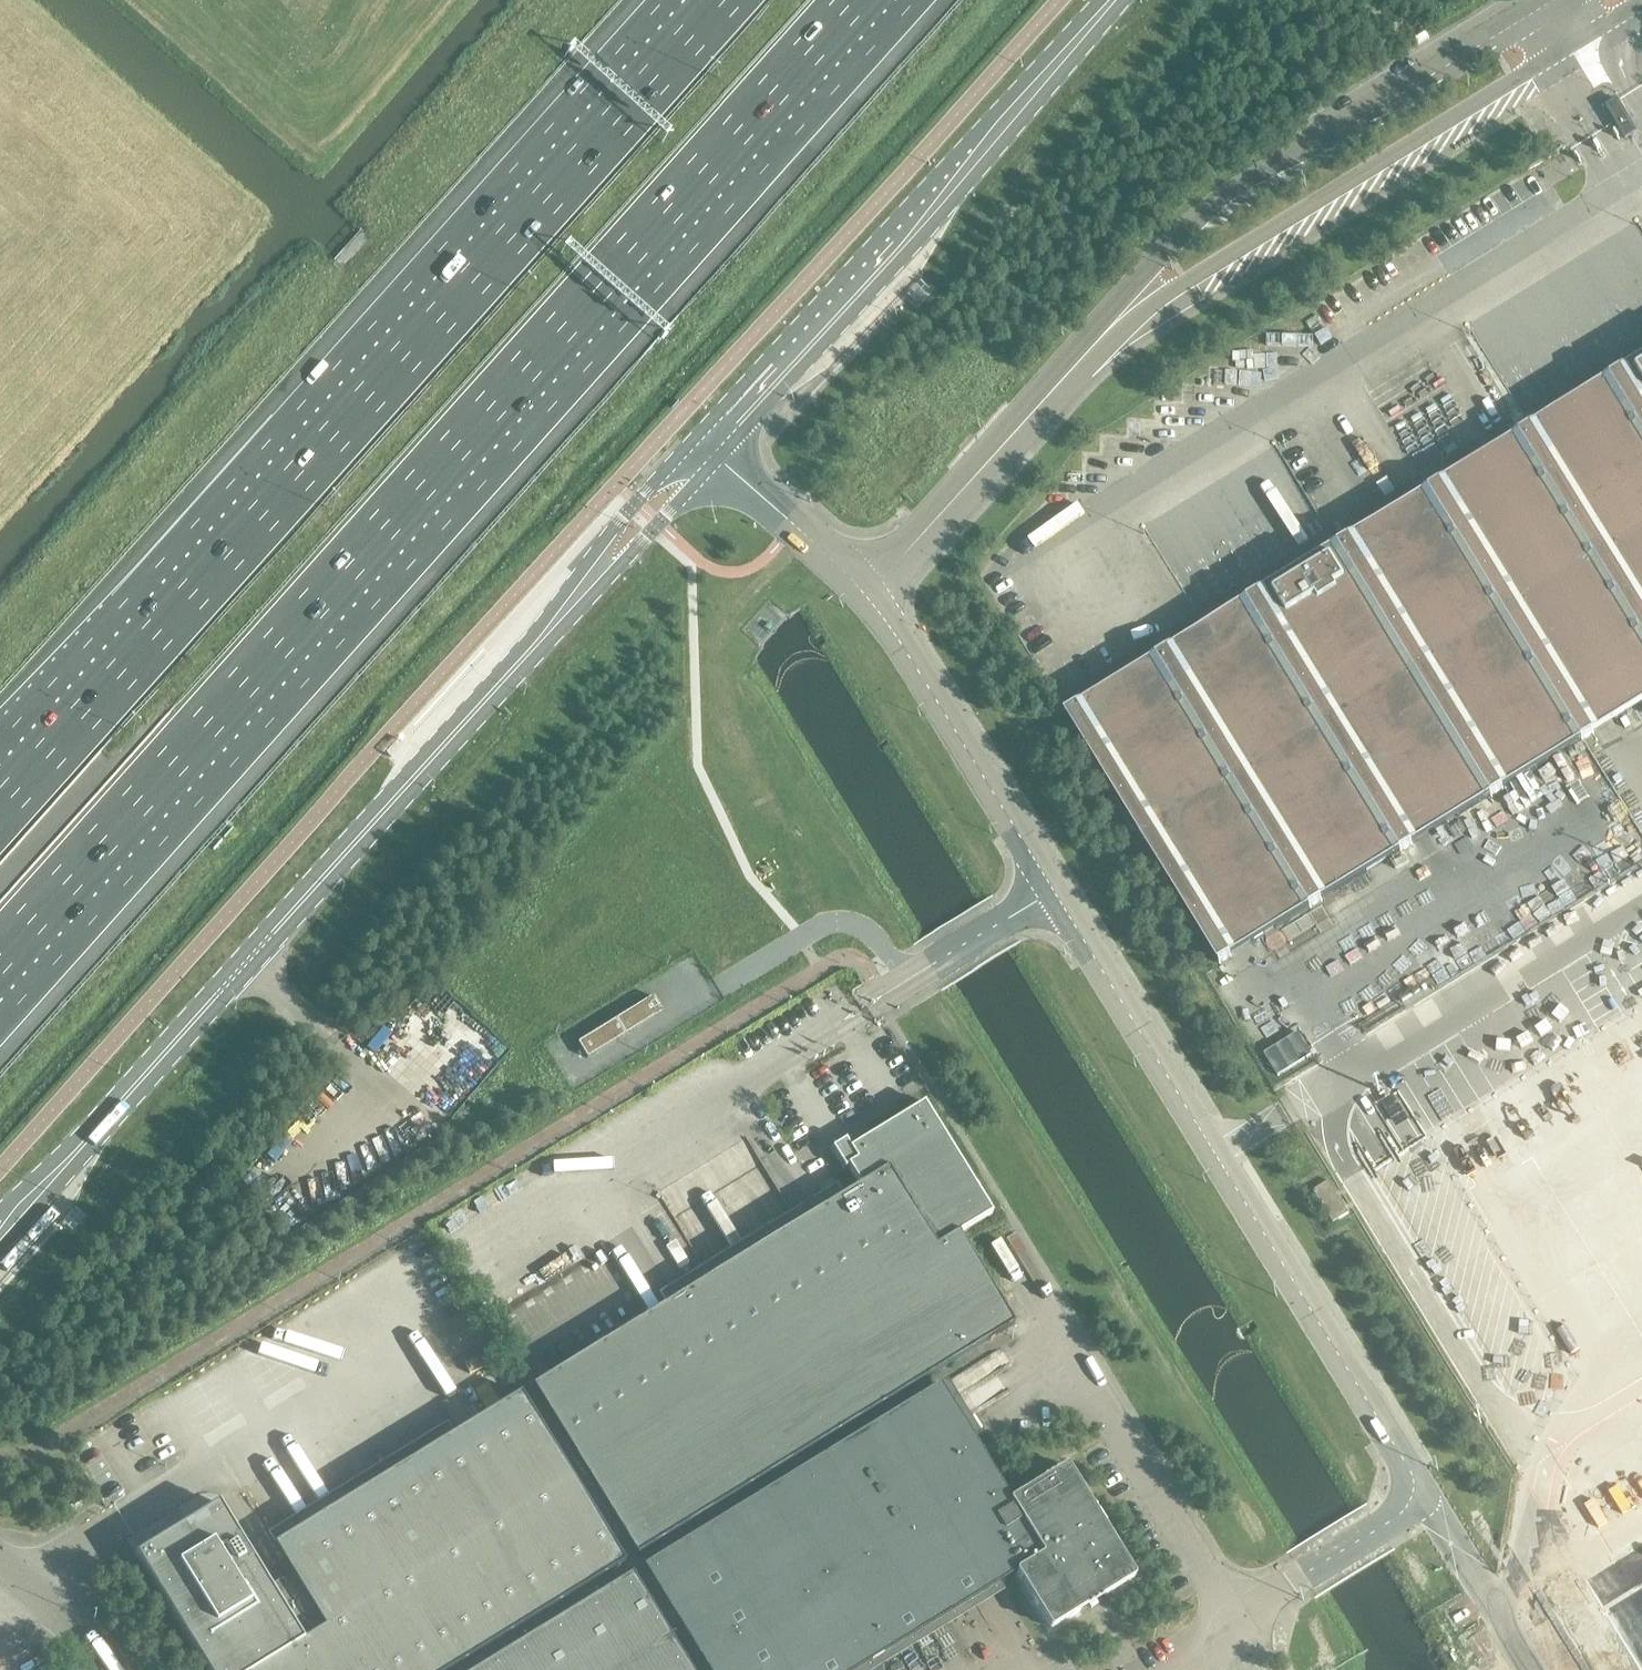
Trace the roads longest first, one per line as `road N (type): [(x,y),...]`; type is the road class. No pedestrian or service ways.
road 1 (motorway): [(0,982),(871,0)]
road 2 (motorway): [(723,0),(0,810)]
road 3 (unclassified): [(1158,1669),(1385,1527),(1417,1486),(1056,892)]
road 4 (tertiary): [(695,437),(532,635),(240,955)]
road 5 (tertiary): [(253,966),(718,458)]
road 6 (tertiary): [(718,458),(1125,0)]
road 7 (tertiary): [(1100,0),(695,437)]
road 8 (unclassified): [(1520,21),(1215,201),(1158,257),(1072,368)]
road 9 (unclassified): [(1072,368),(1174,288),(1545,61)]
road 10 (unclassified): [(930,968),(528,1221)]
road 11 (unclassified): [(407,1340),(29,1570)]
road 12 (tertiary): [(0,1252),(253,966)]
road 13 (unclassified): [(1056,892),(865,595)]
road 14 (tertiary): [(240,955),(0,1212)]
road 15 (unclassified): [(865,595),(1072,368)]
road 16 (unclassified): [(865,595),(718,458)]
road 17 (unclassified): [(930,968),(1056,892)]
road 18 (unclassified): [(108,1669),(29,1570)]

